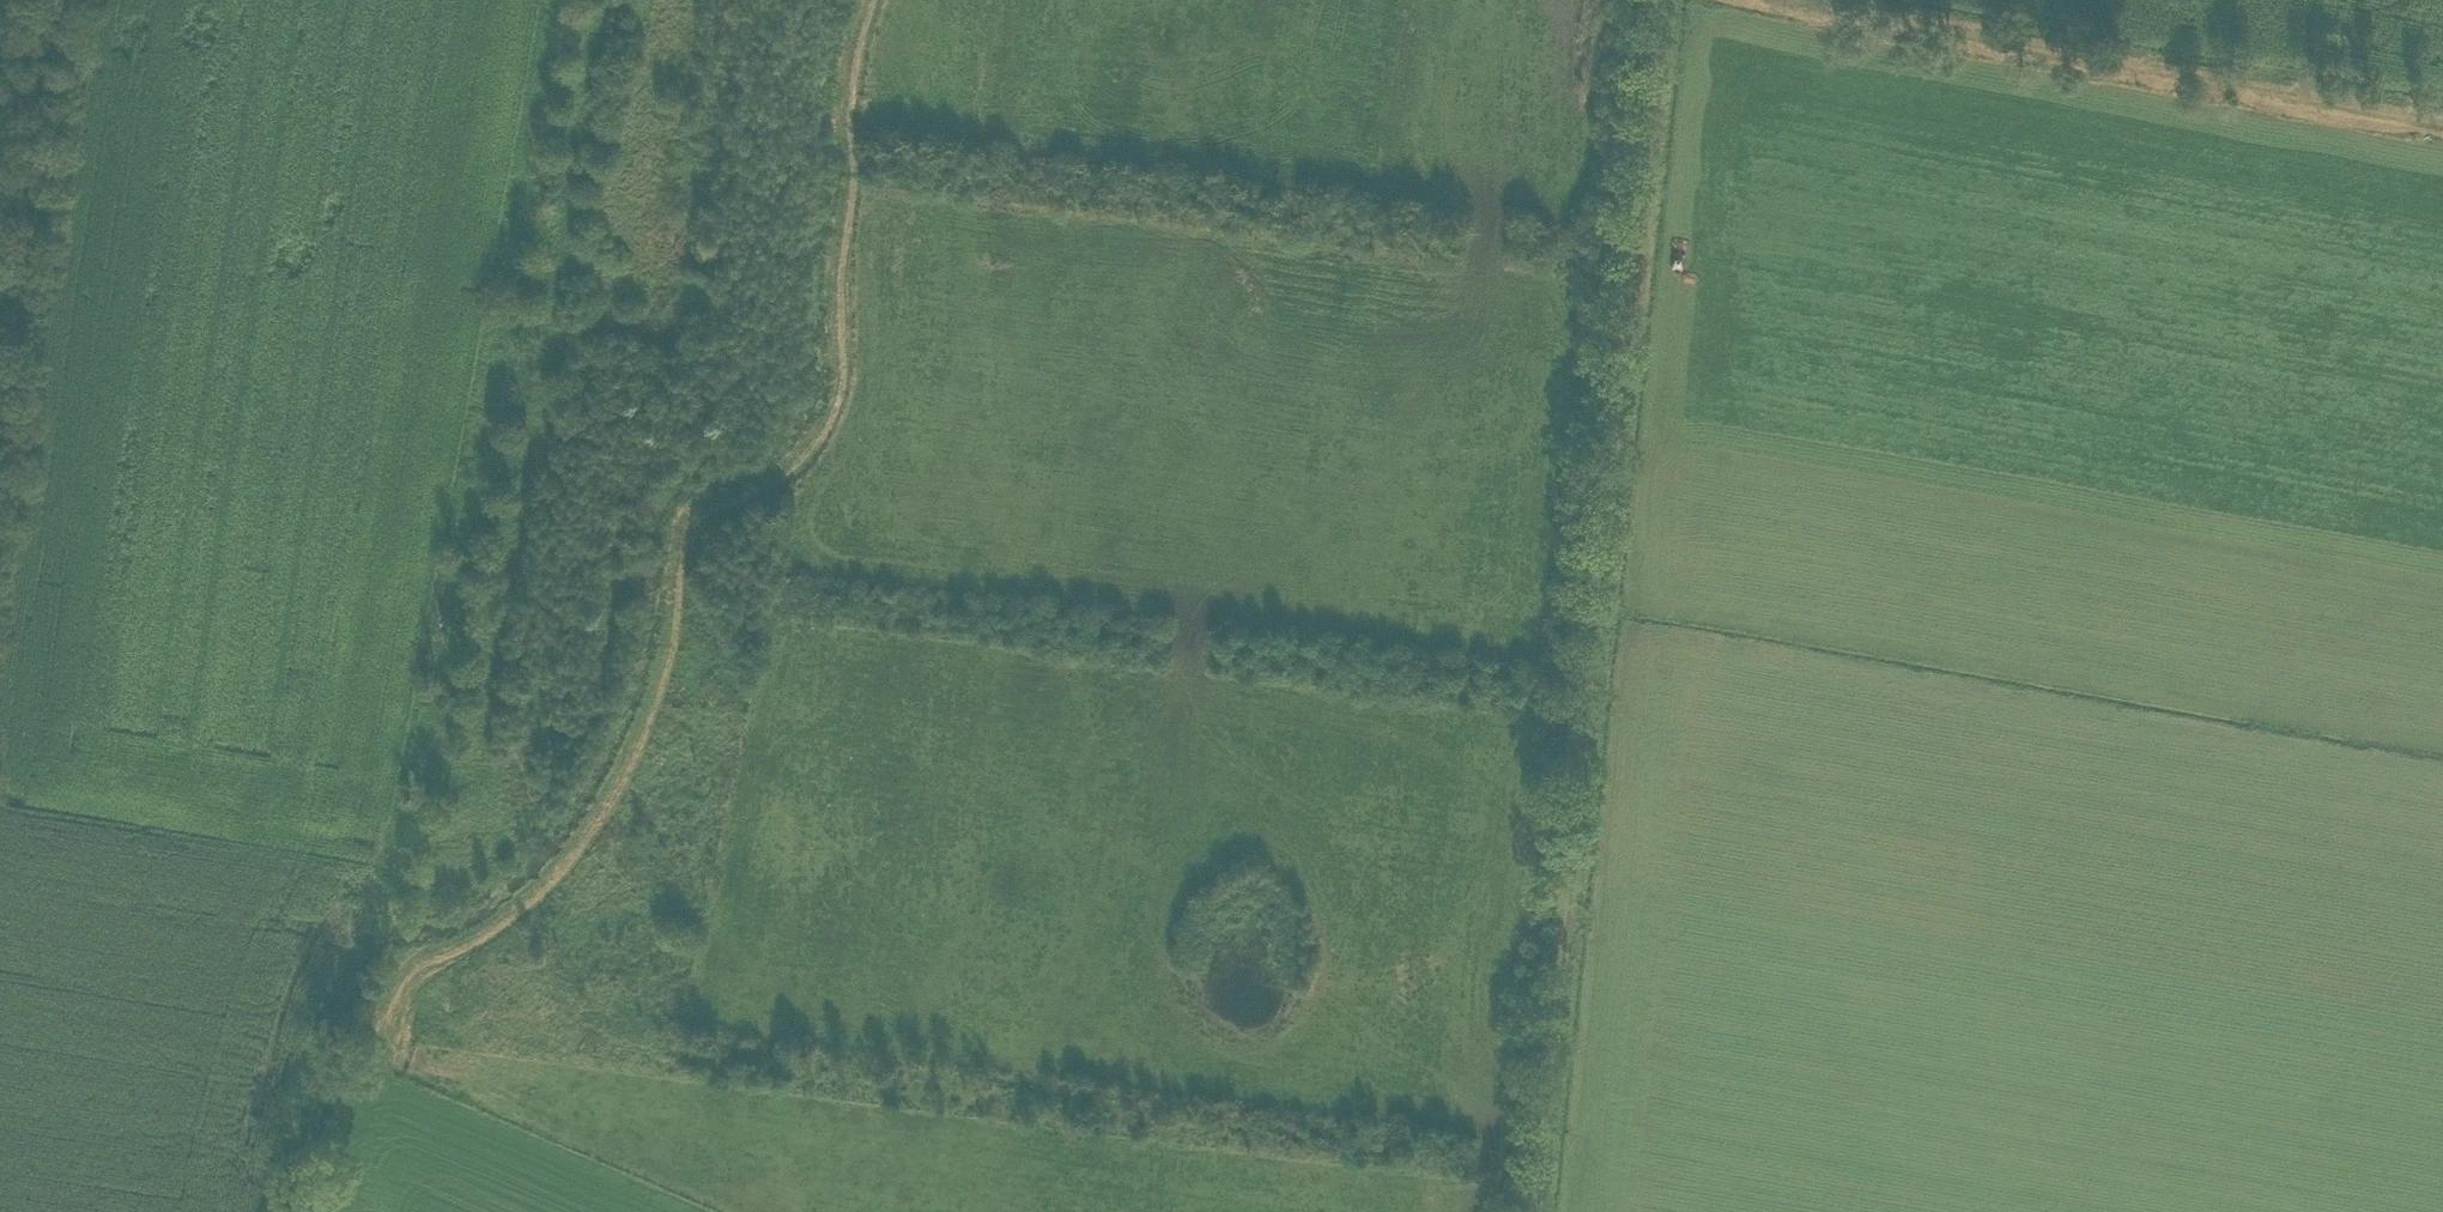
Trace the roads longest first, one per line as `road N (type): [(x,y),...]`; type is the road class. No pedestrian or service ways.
road 1 (track): [(1532,1211),(1658,0)]

